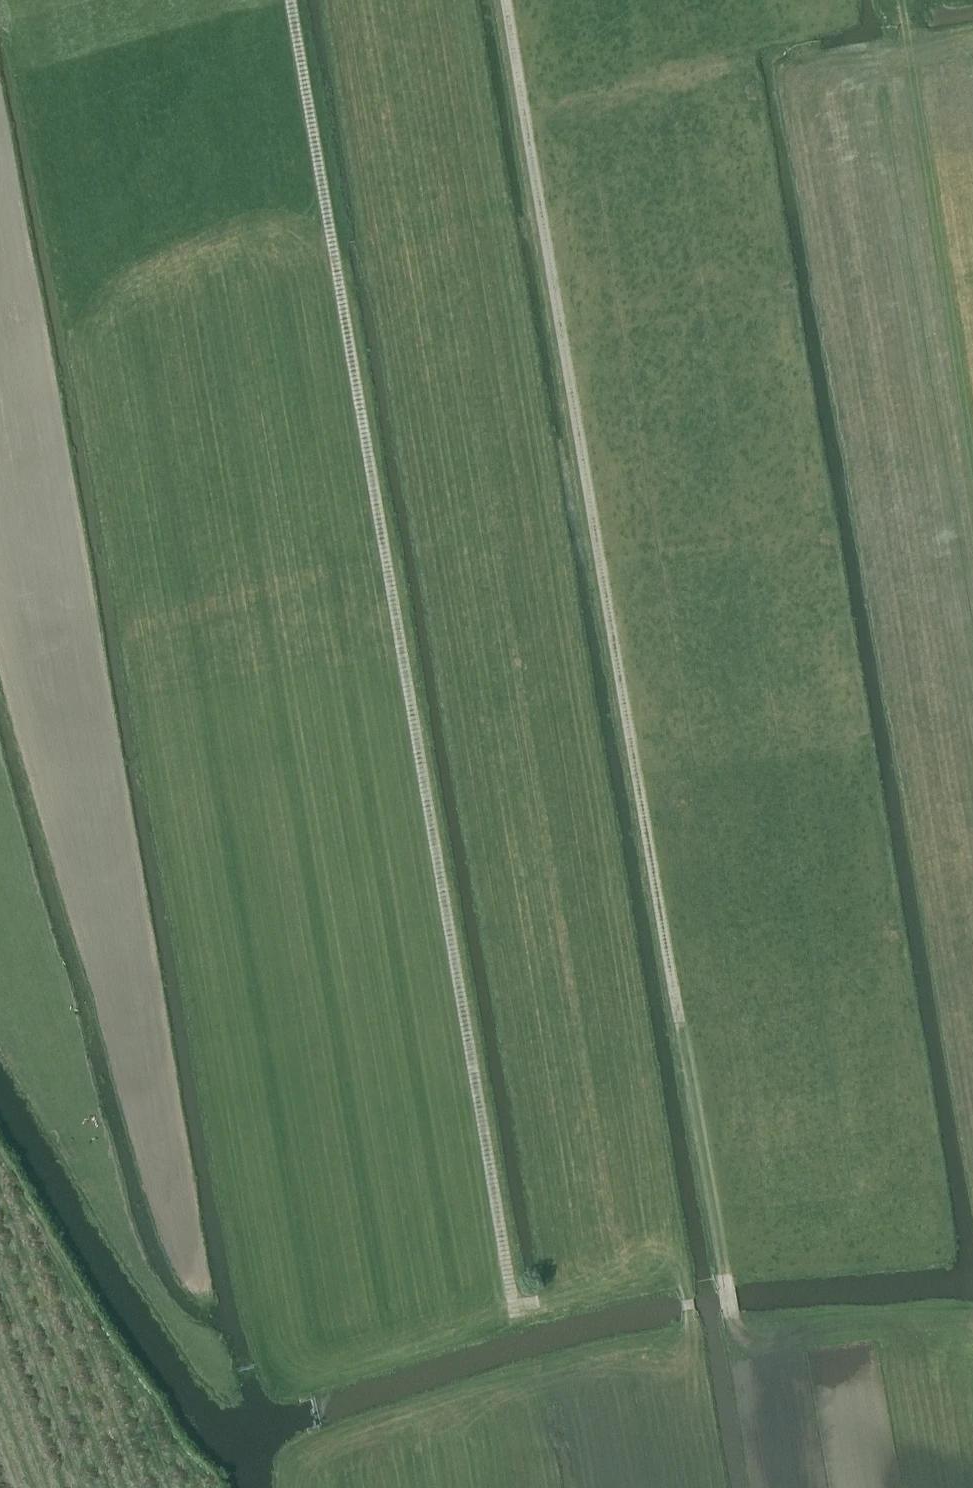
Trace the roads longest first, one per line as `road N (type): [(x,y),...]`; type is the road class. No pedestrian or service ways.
road 1 (track): [(508,0),(744,1394)]
road 2 (track): [(290,0),(513,1308),(537,1302)]

